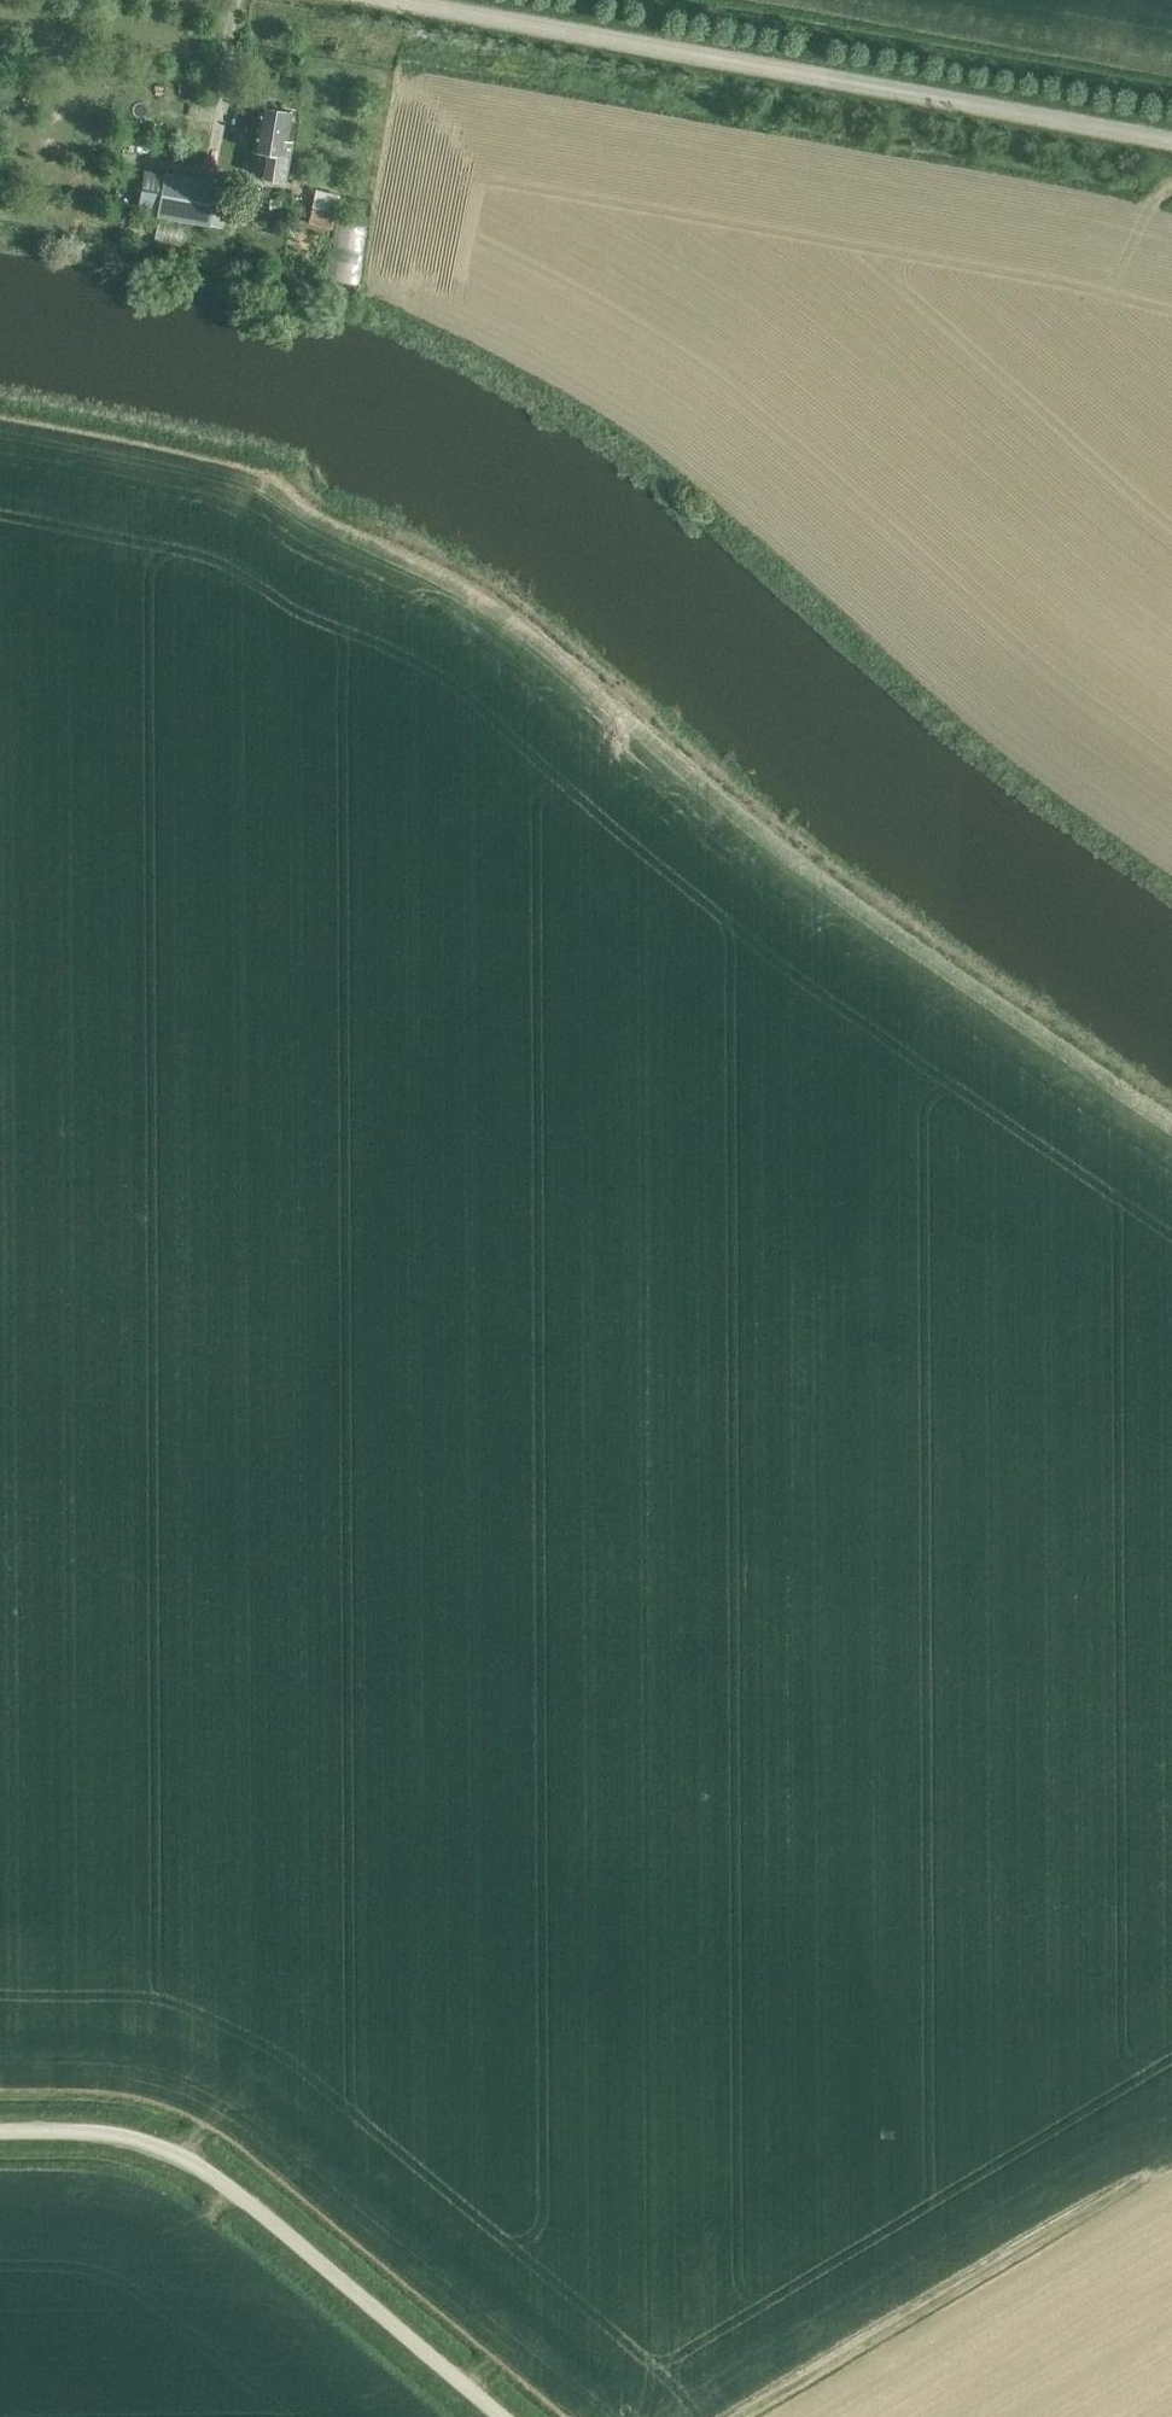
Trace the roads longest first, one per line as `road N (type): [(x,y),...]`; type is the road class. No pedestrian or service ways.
road 1 (tertiary): [(1171,131),(449,0)]
road 2 (unclassified): [(518,2416),(197,2160),(96,2132),(0,2133)]

